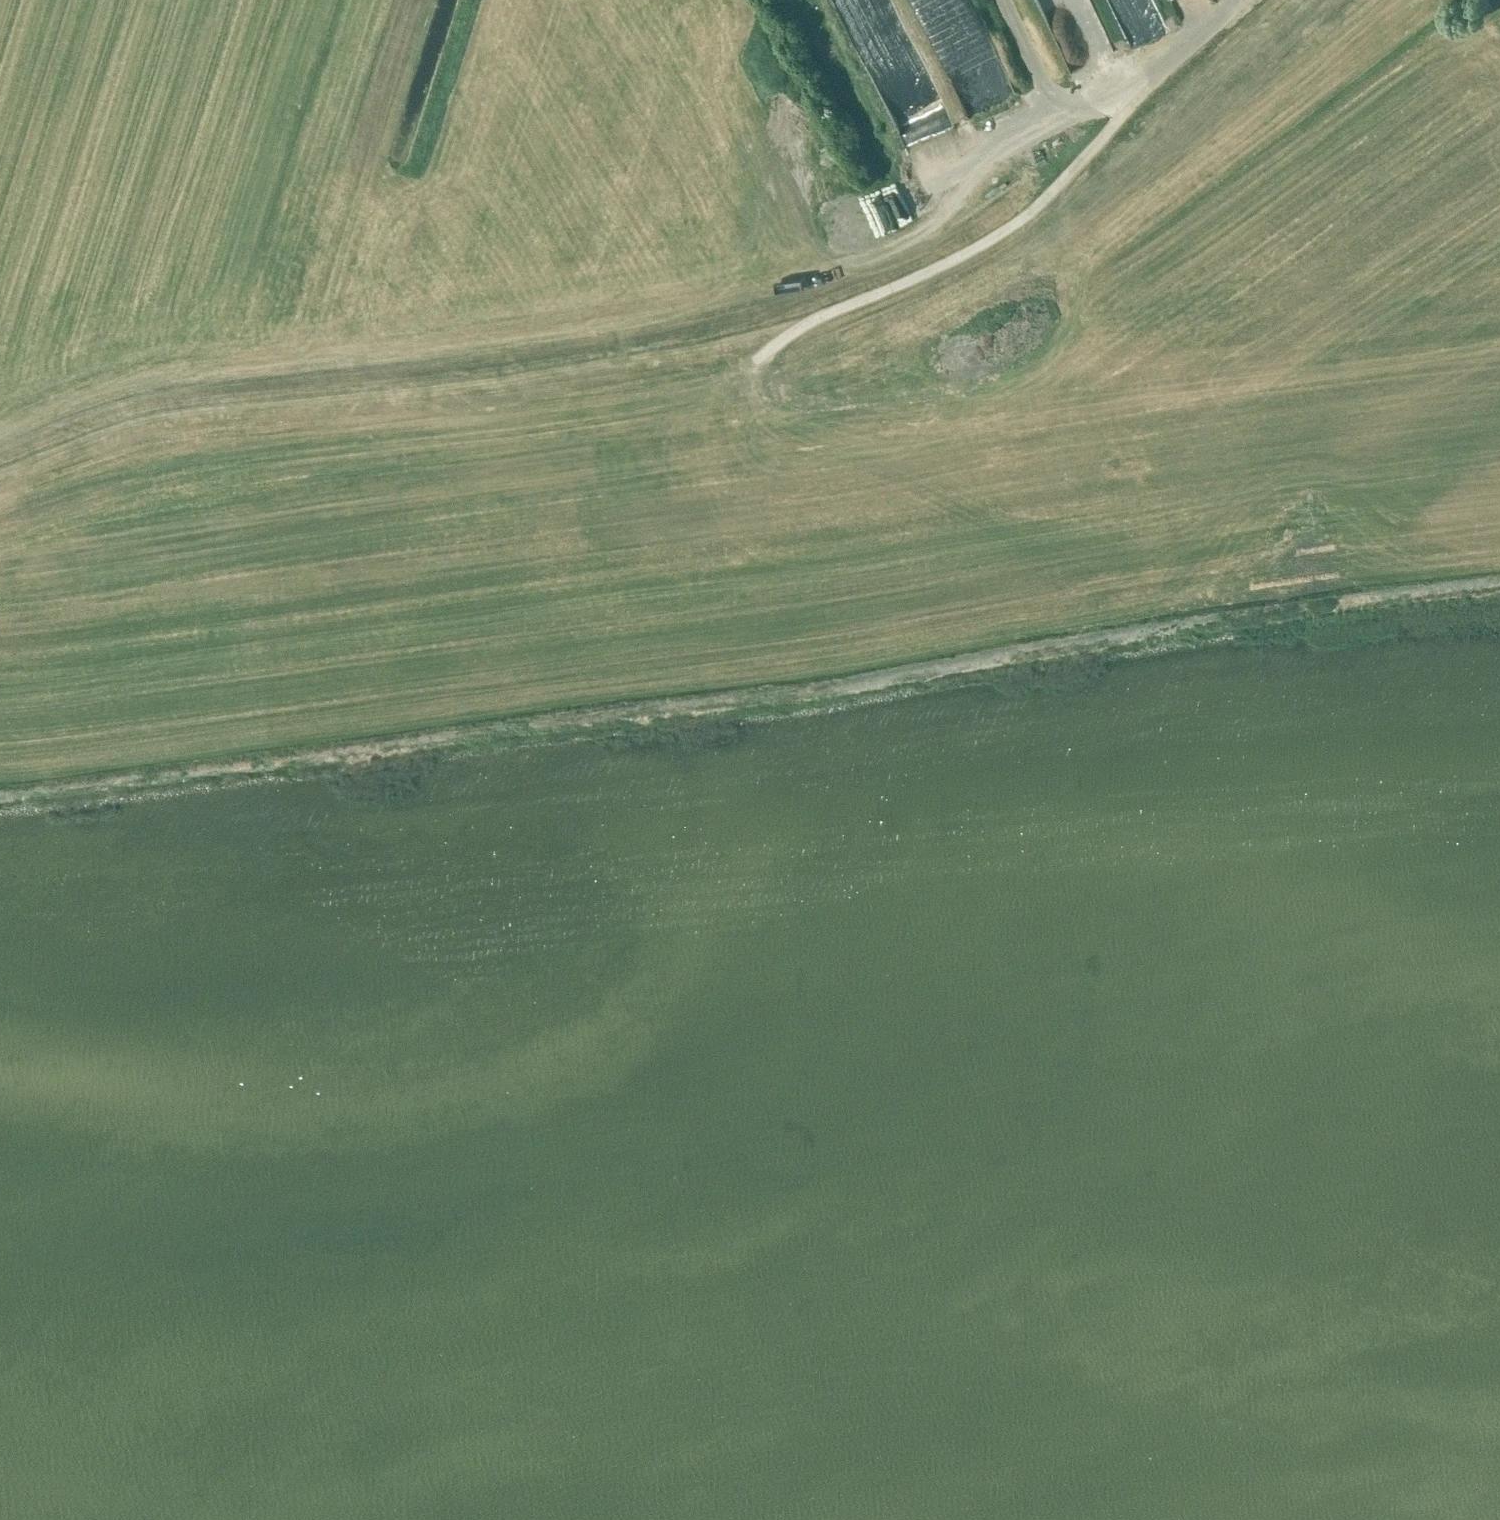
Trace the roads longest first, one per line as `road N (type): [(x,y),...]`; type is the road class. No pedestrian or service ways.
road 1 (track): [(752,361),(793,329),(972,250),(1031,213),(1117,121),(1113,88)]

